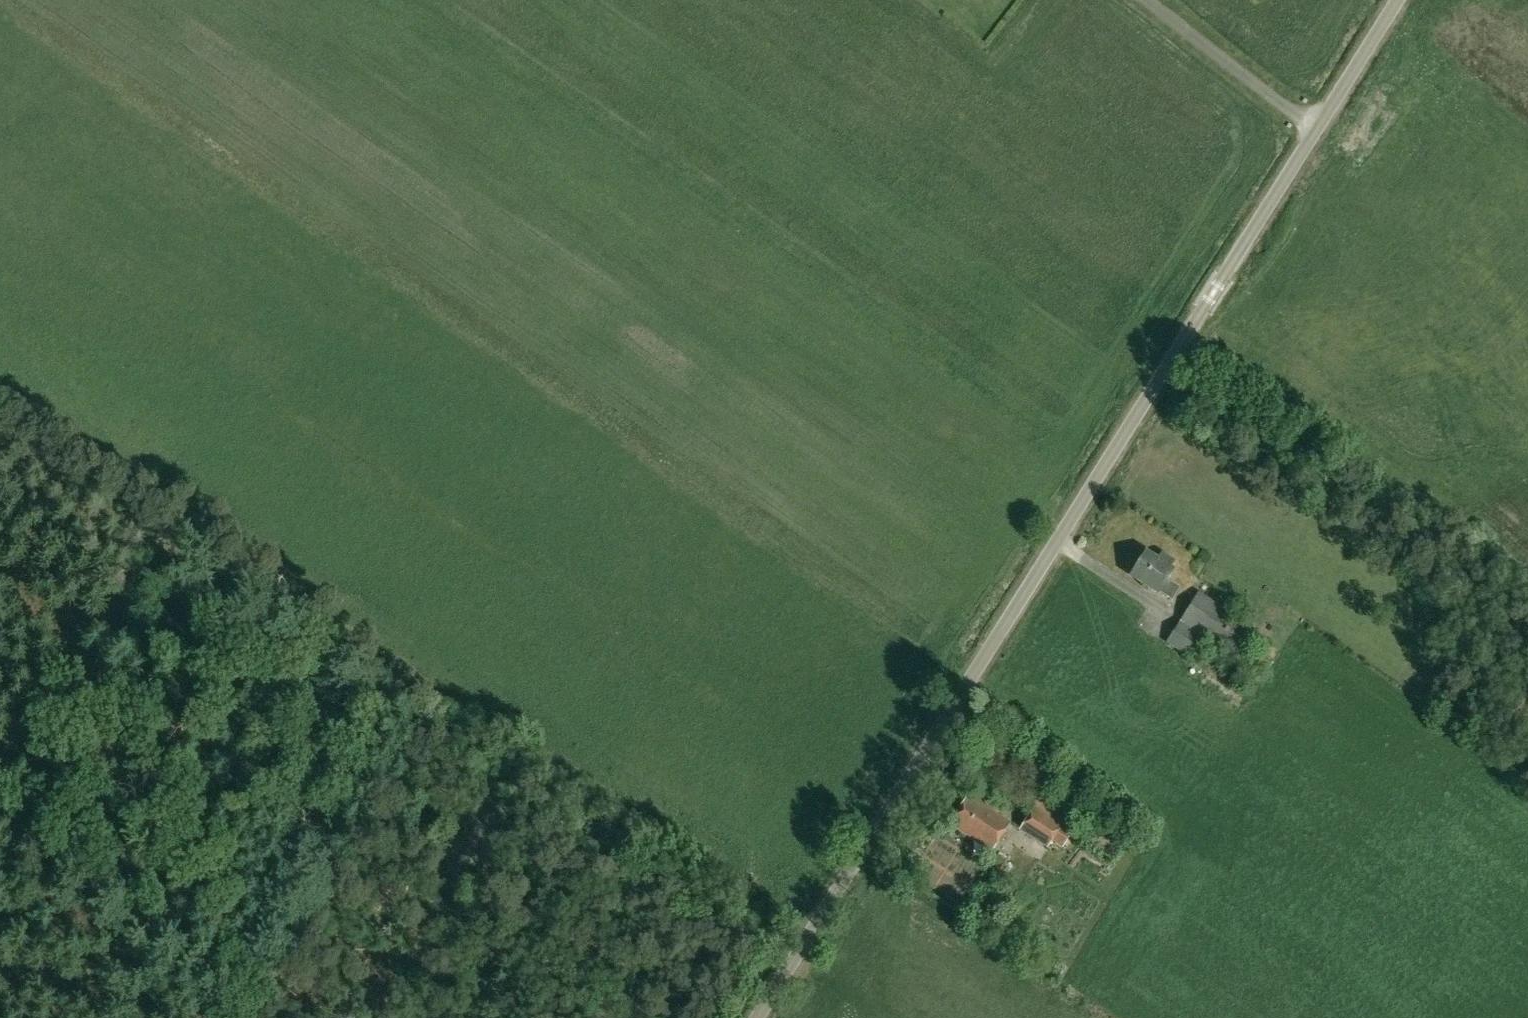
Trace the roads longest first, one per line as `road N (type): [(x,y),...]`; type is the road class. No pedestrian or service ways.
road 1 (unclassified): [(758,1017),(1399,0)]
road 2 (track): [(813,931),(785,919),(745,938),(672,946),(458,886)]

